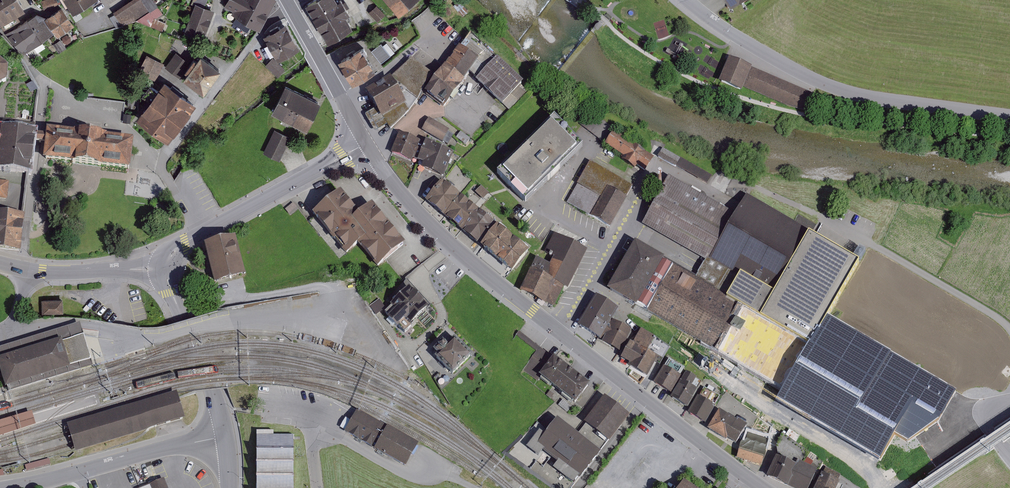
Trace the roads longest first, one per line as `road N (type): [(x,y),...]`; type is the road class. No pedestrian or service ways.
road 1 (tertiary): [(764,487),(451,246),(366,143)]
road 2 (residential): [(1009,117),(848,93),(769,56),(686,0)]
road 3 (residential): [(166,269),(185,242),(366,143)]
road 4 (residential): [(225,436),(166,269)]
road 5 (tertiary): [(366,143),(287,0)]
road 6 (residential): [(225,436),(80,472)]
road 7 (residential): [(166,269),(28,270)]

